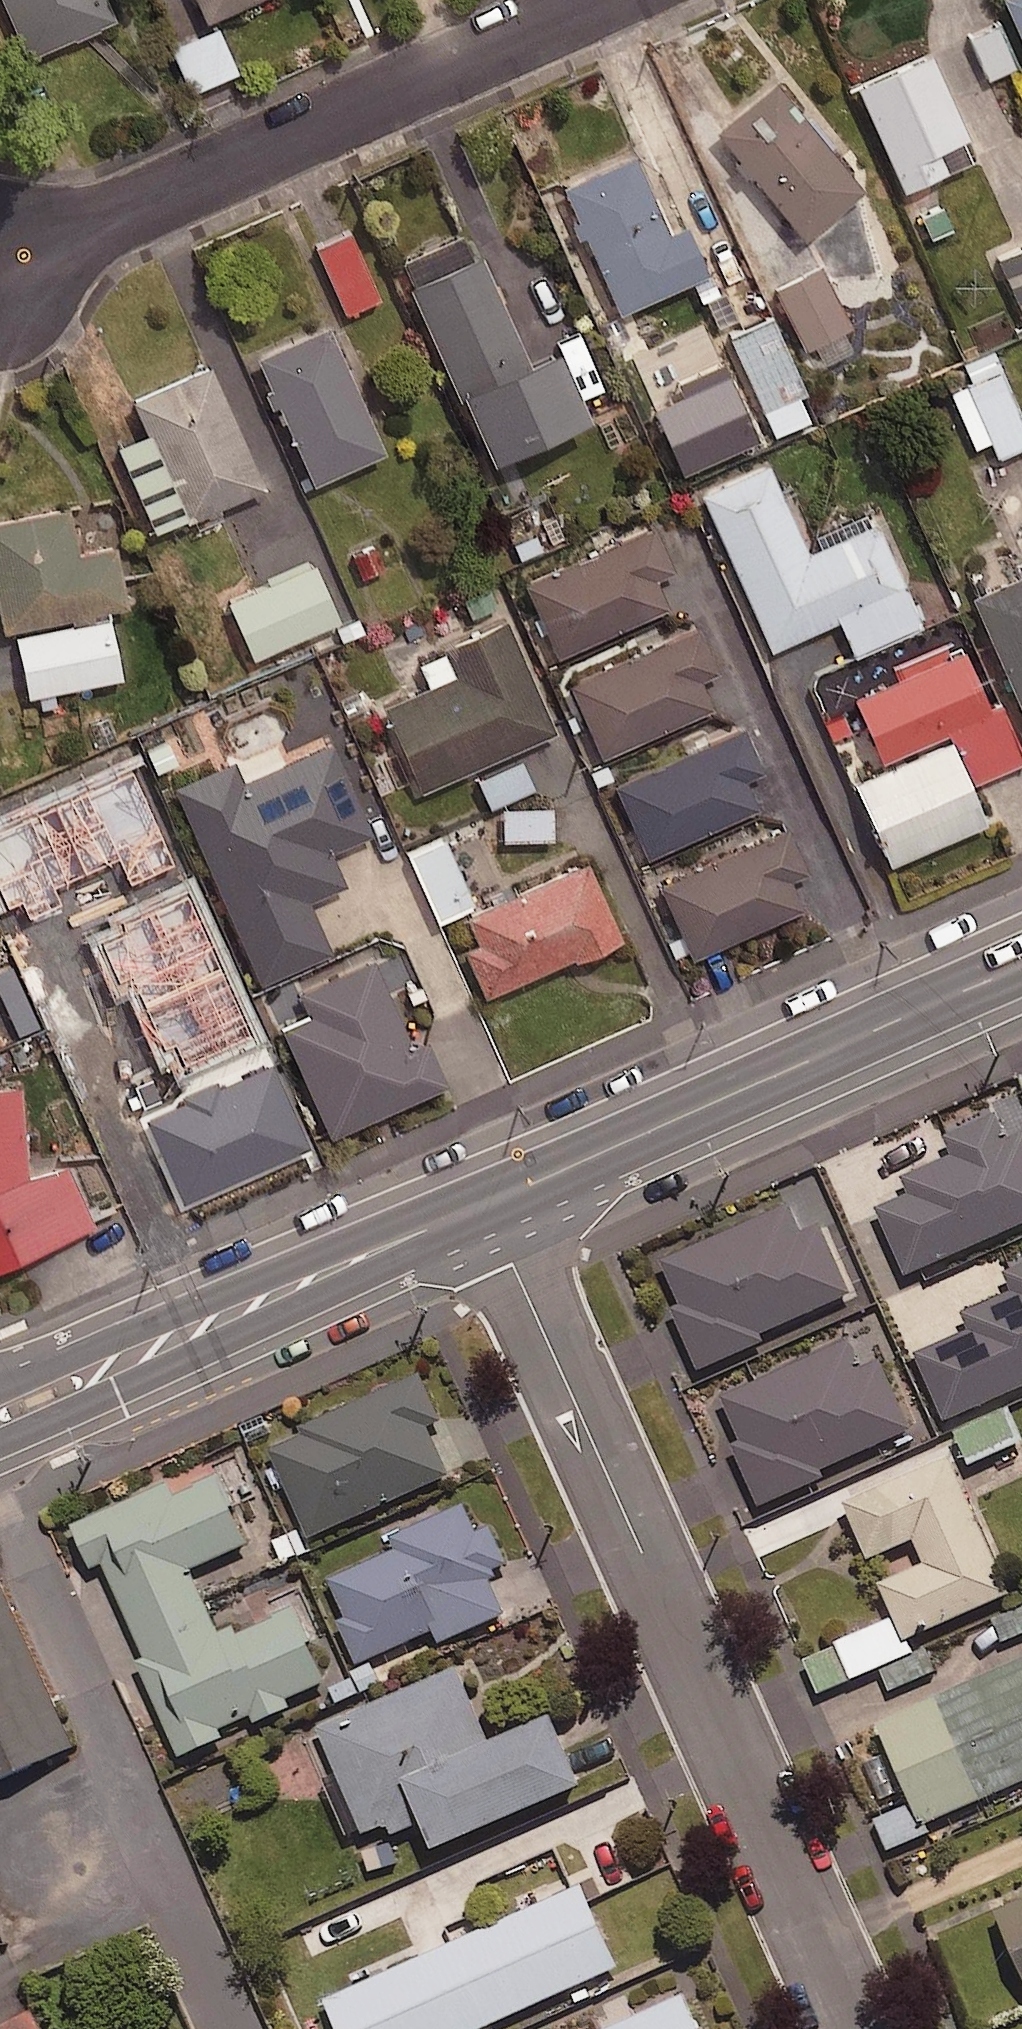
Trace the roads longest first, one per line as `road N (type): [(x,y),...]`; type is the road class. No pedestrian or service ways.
road 1 (residential): [(853,2028),(487,1203)]
road 2 (residential): [(602,0),(0,269)]
road 3 (secondary): [(1021,965),(487,1203)]
road 4 (secondary): [(487,1203),(0,1415)]

